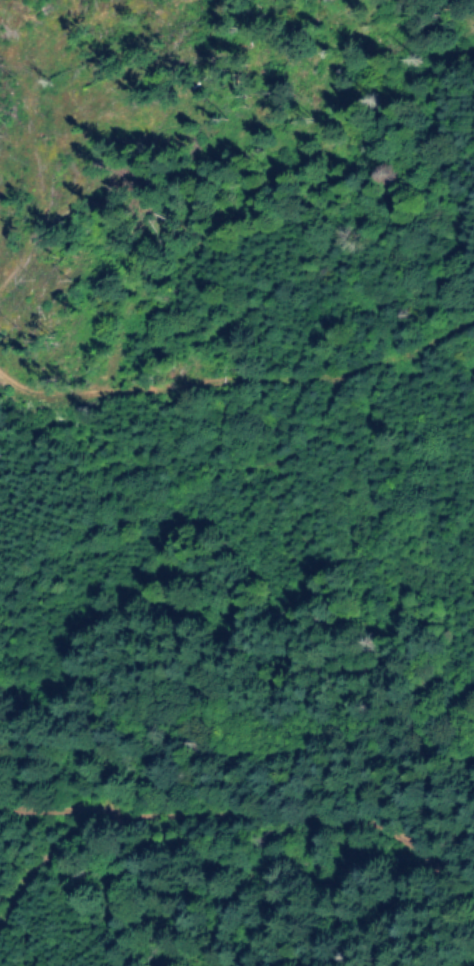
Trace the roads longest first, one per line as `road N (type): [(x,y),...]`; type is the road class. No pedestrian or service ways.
road 1 (residential): [(0,410),(17,425),(377,385),(454,345),(473,348)]

